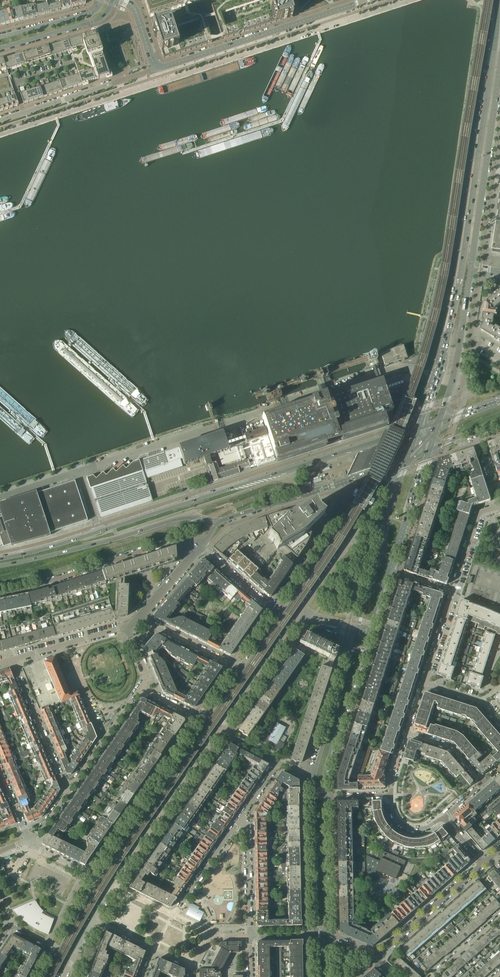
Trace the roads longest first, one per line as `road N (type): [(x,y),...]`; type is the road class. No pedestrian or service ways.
road 1 (secondary): [(498,0),(461,272),(437,378)]
road 2 (unclassified): [(80,472),(389,370),(430,374)]
road 3 (secondary): [(406,431),(100,531)]
road 4 (residential): [(155,70),(369,0)]
road 5 (residential): [(297,618),(351,541),(337,530),(281,612)]
road 6 (residential): [(0,593),(179,539),(199,546)]
road 7 (secondary): [(0,566),(193,518)]
road 8 (residential): [(247,809),(172,916),(112,886)]
road 9 (secondary): [(472,266),(499,72)]
road 10 (residential): [(112,886),(220,730)]
road 11 (residential): [(205,723),(100,879)]
road 12 (secondary): [(323,796),(367,636)]
road 13 (secondary): [(315,771),(317,936)]
road 14 (secondary): [(220,521),(369,475)]
road 15 (residential): [(147,72),(0,120)]
road 16 (residential): [(375,958),(484,863)]
road 17 (residential): [(68,792),(11,660)]
road 18 (secondary): [(326,938),(323,796)]
road 19 (secondary): [(394,493),(357,630)]
road 20 (secondary): [(445,405),(472,266)]
road 21 (secondary): [(356,636),(315,771)]
road 22 (residential): [(220,730),(297,618)]
road 23 (secondary): [(388,571),(431,450)]
road 24 (residential): [(247,809),(249,937)]
road 25 (tertiary): [(0,48),(98,20),(112,0)]
road 26 (residential): [(11,660),(128,630)]

